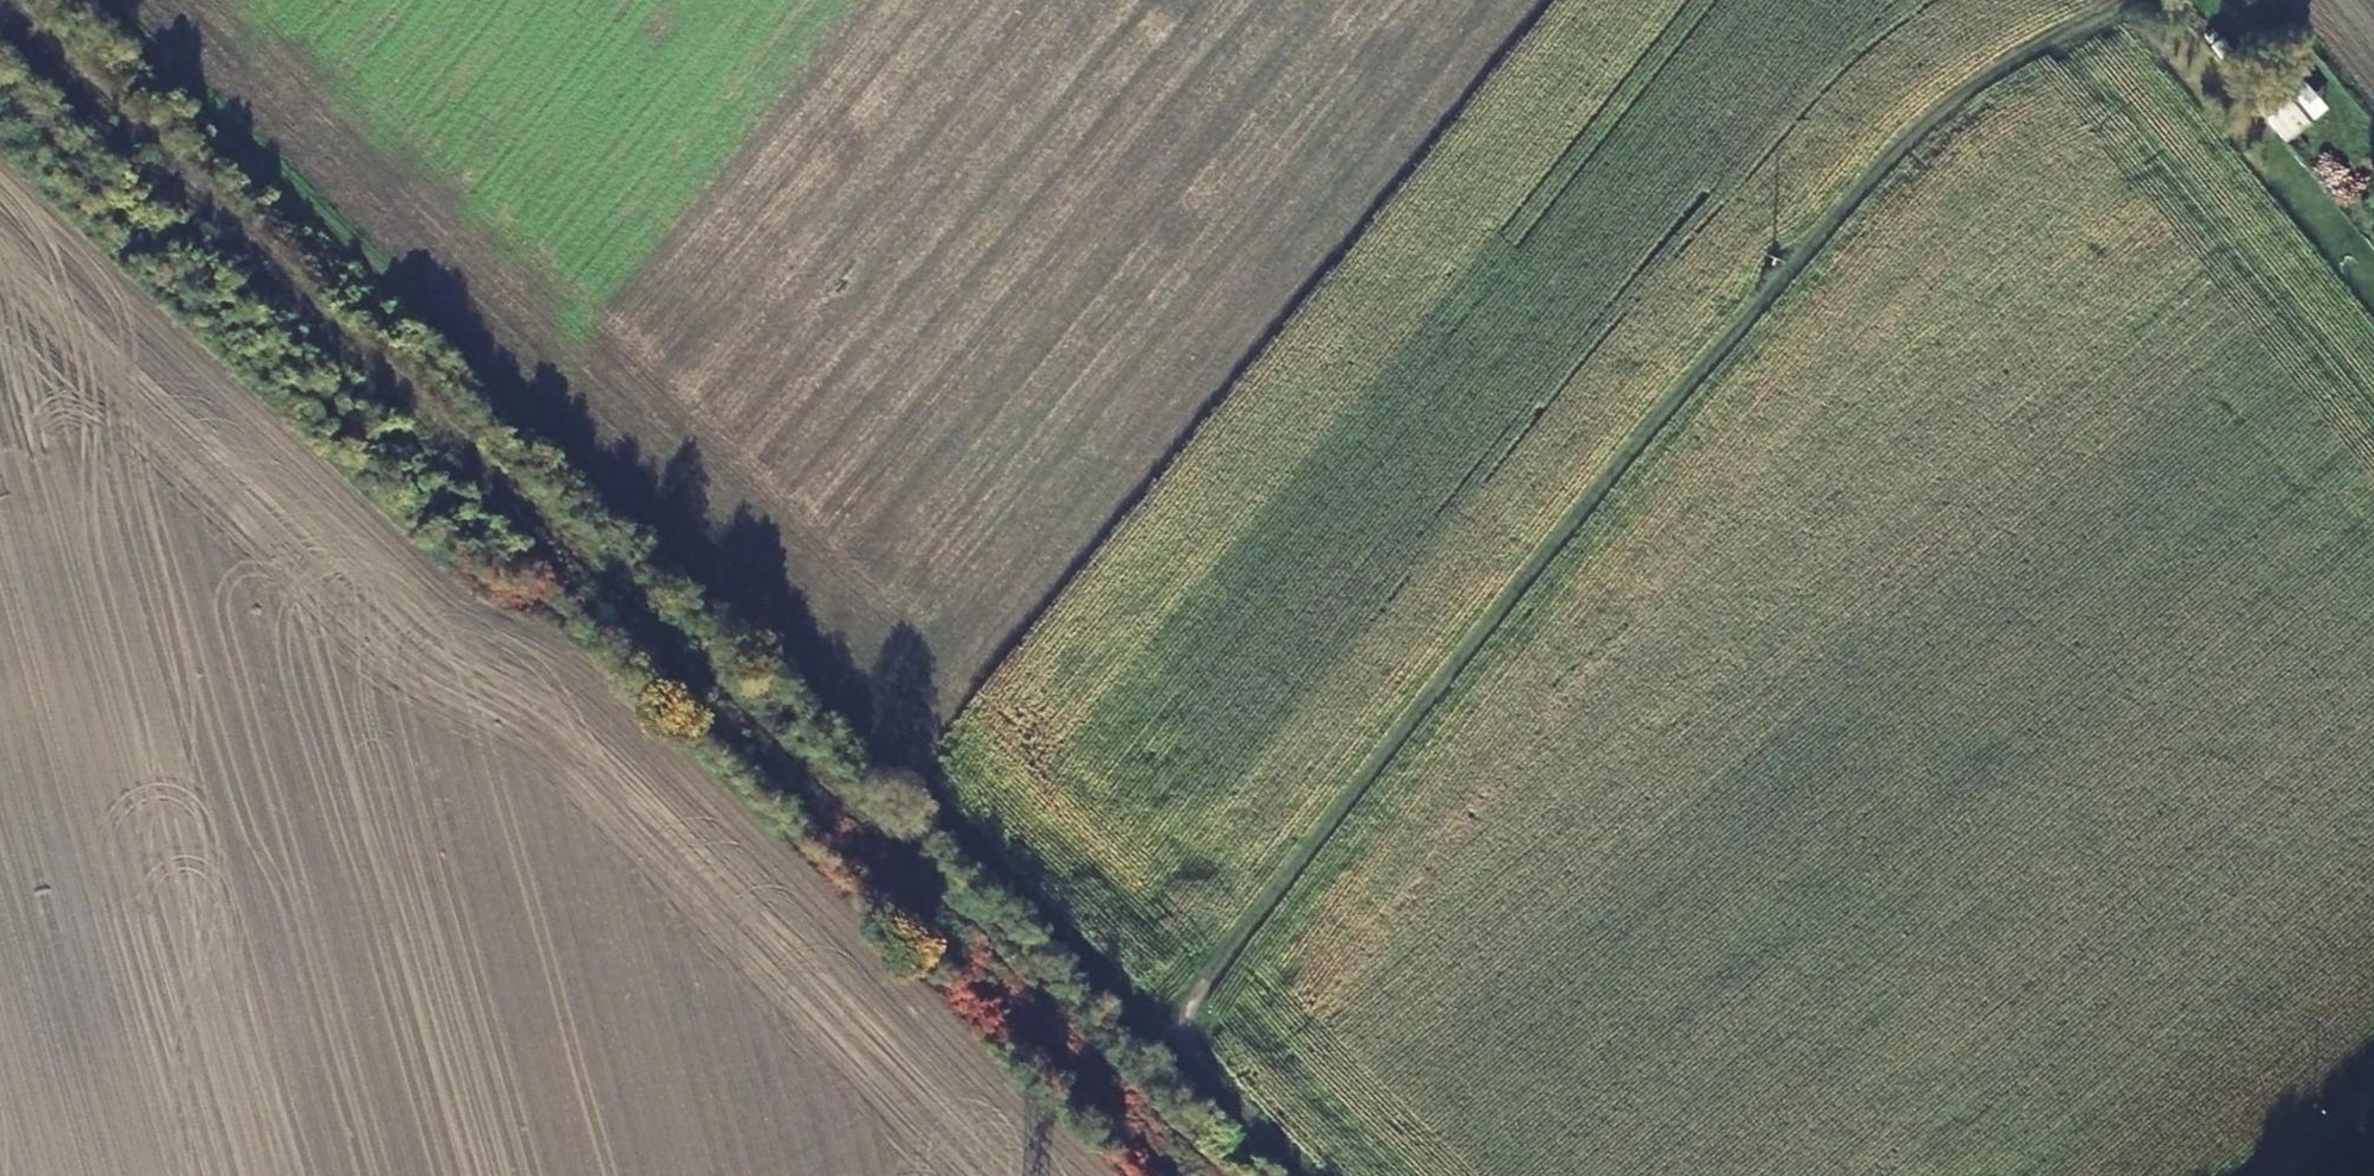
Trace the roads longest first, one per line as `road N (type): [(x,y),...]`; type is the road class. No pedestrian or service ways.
road 1 (track): [(2129,0),(1958,97),(1830,223),(1428,698),(1202,986),(1190,1026),(1207,1074),(1309,1175)]
road 2 (unclassified): [(2373,1090),(2271,1175)]

